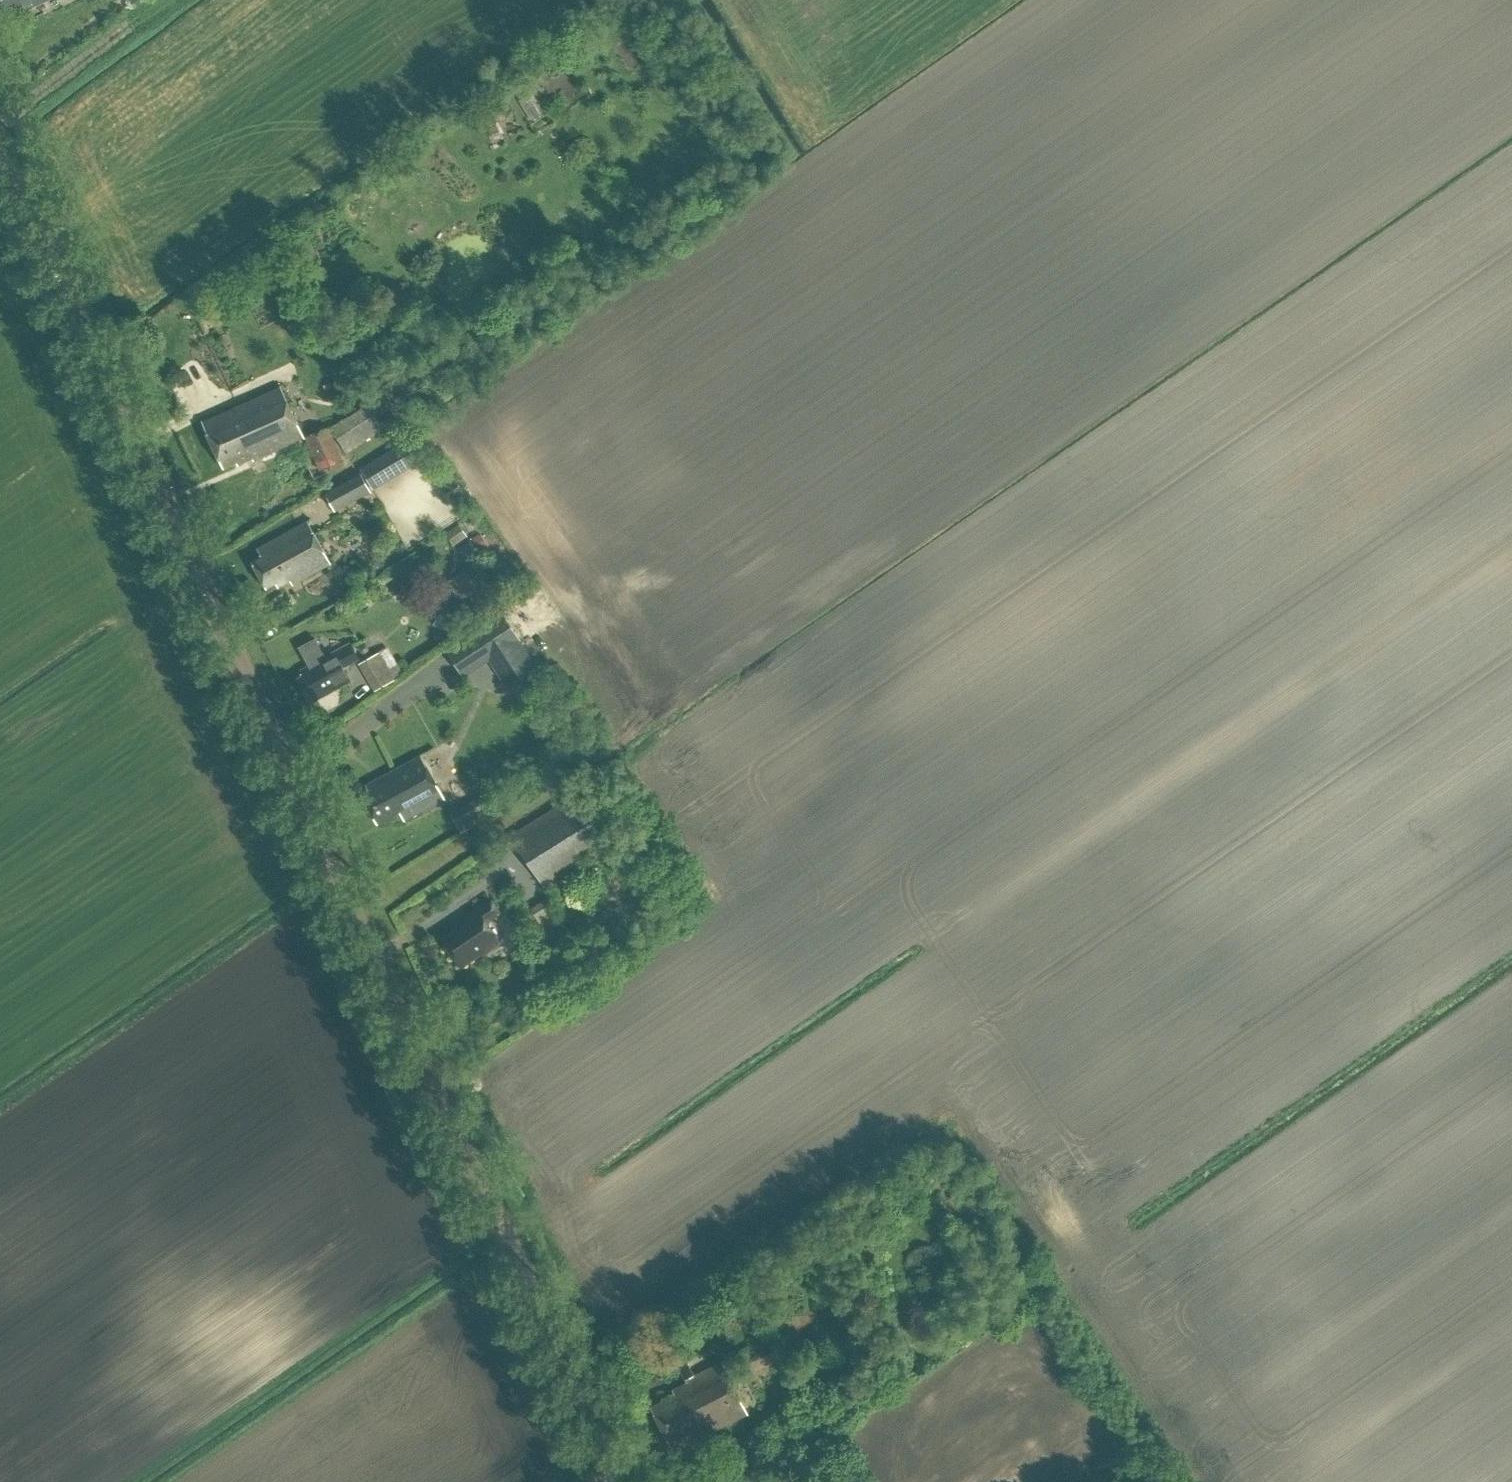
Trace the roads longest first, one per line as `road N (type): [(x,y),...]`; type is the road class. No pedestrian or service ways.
road 1 (tertiary): [(620,1481),(0,143)]
road 2 (track): [(0,126),(170,0)]

